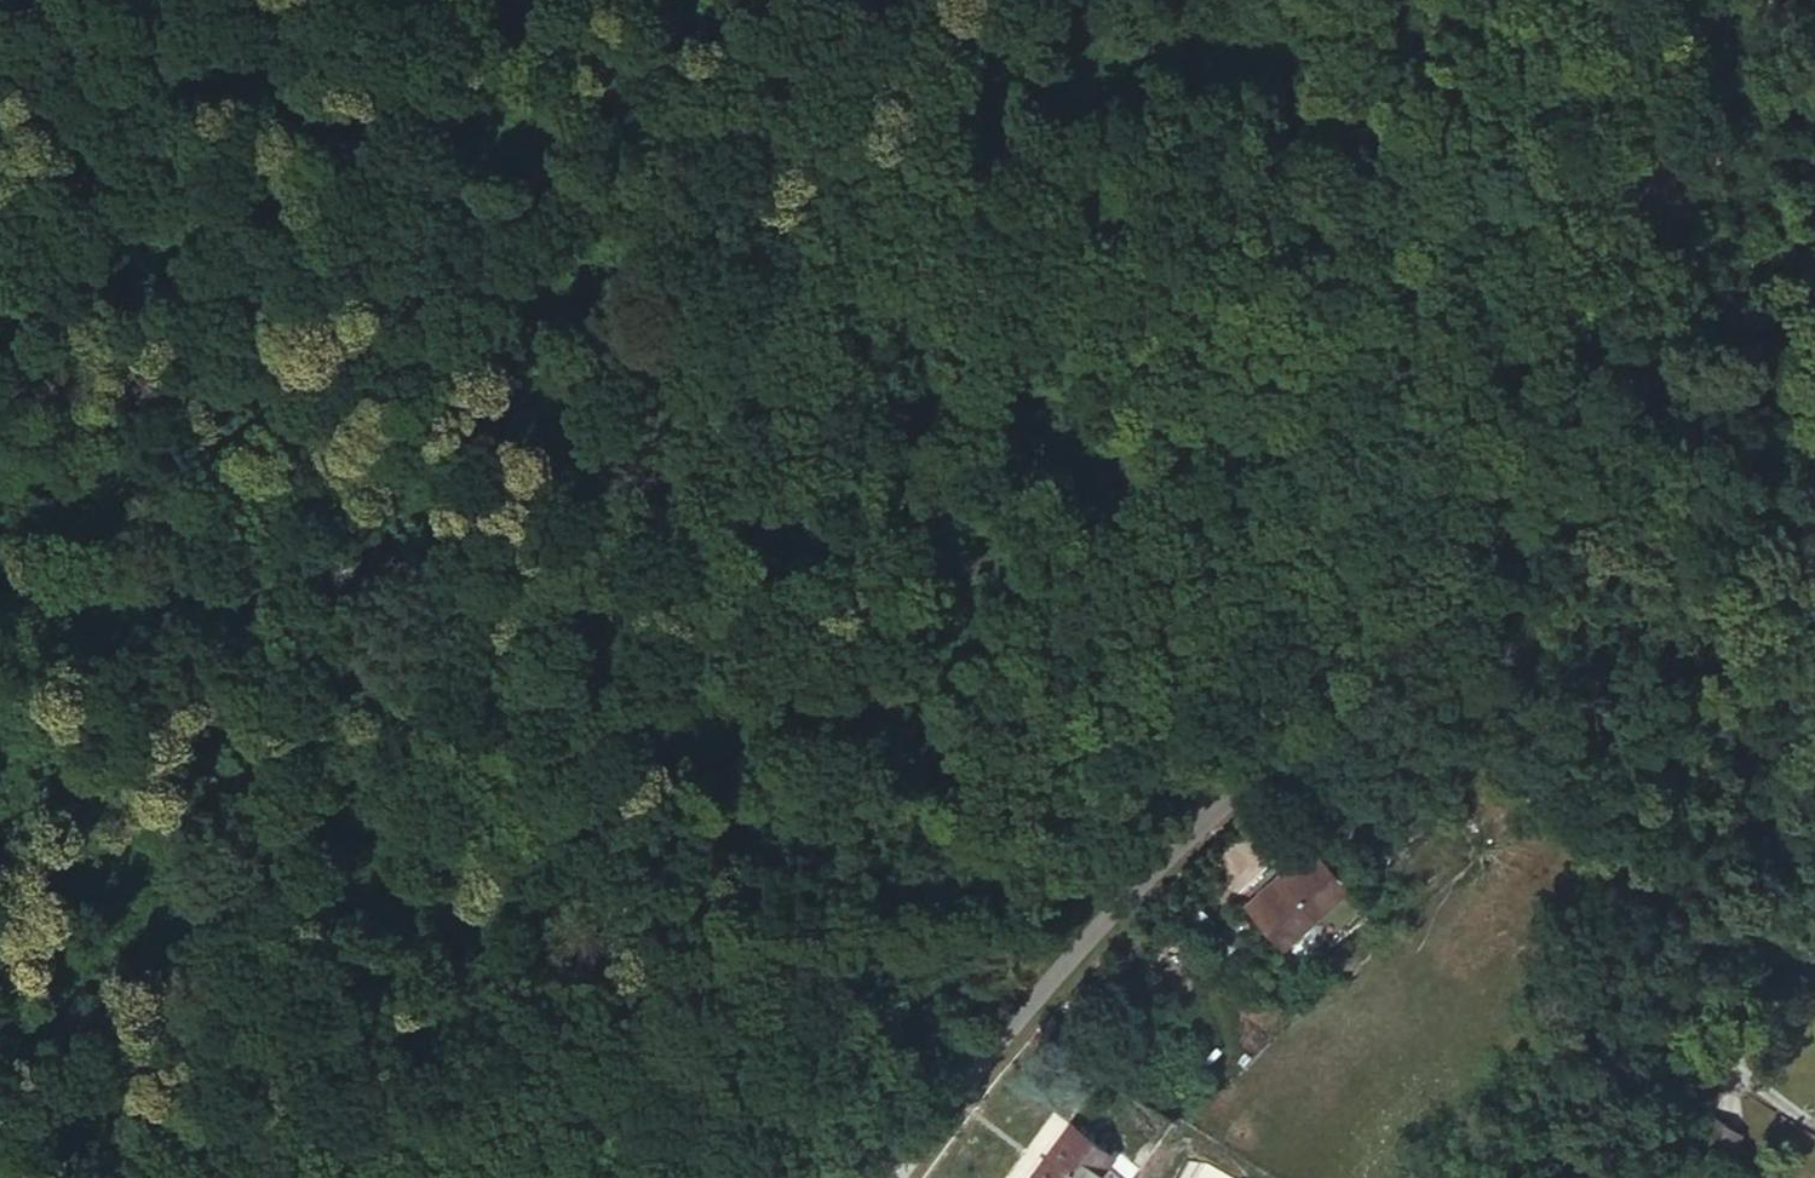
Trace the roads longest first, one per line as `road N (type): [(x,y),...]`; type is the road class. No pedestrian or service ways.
road 1 (unclassified): [(1711,0),(1628,190),(1472,498),(1342,676),(1044,980),(888,1177)]

